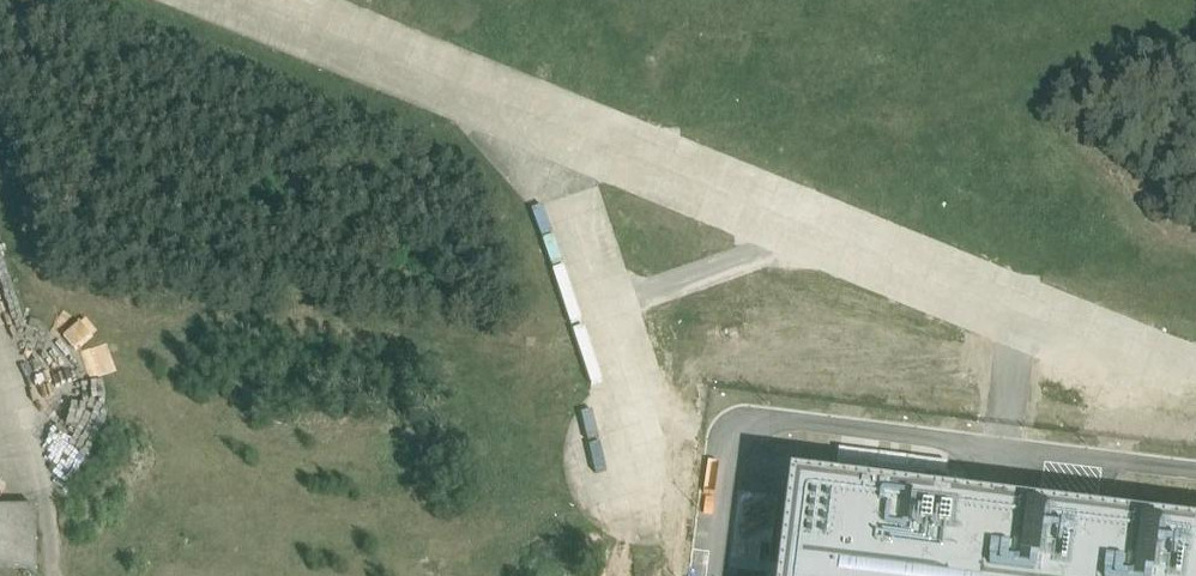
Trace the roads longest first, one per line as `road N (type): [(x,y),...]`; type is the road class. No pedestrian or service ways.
road 1 (residential): [(1195,378),(823,233)]
road 2 (residential): [(537,117),(248,0)]
road 3 (residential): [(823,233),(537,117)]
road 4 (residential): [(601,308),(823,233)]
road 5 (residential): [(601,308),(537,117)]
road 6 (residential): [(653,463),(601,308)]

